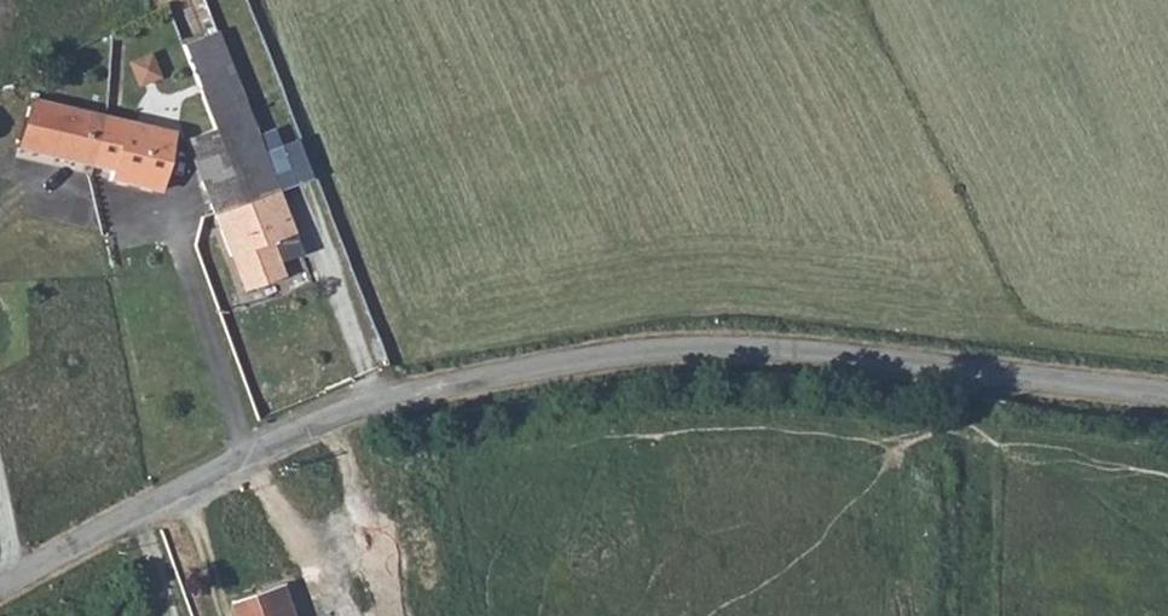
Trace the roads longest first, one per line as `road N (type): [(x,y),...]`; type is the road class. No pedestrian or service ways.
road 1 (unclassified): [(1167,393),(776,350),(614,355),(370,404),(318,423),(0,585)]

